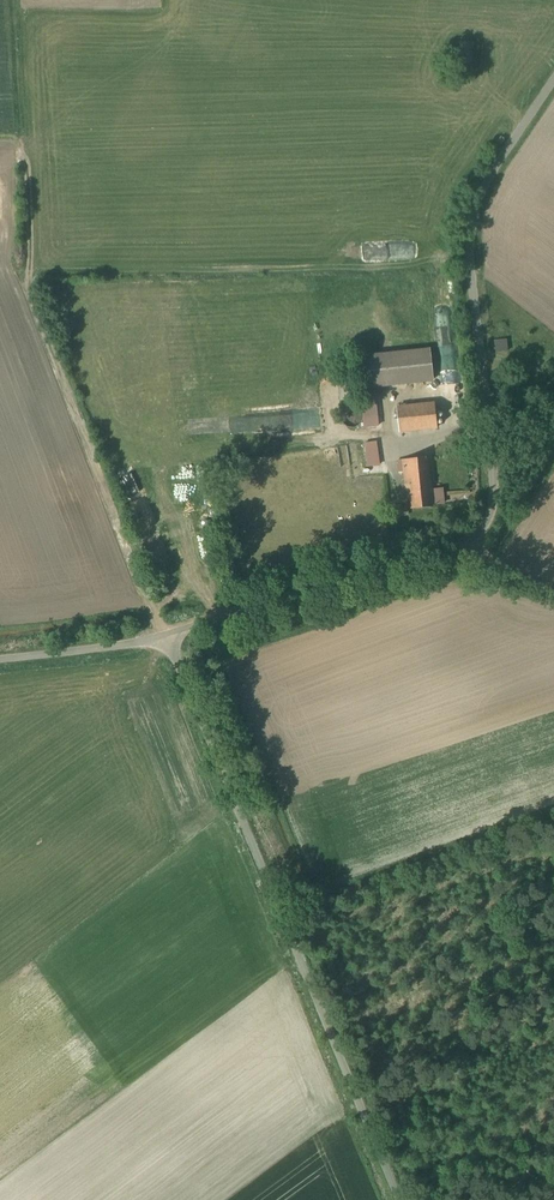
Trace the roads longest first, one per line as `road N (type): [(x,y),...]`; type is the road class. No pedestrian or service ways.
road 1 (unclassified): [(553,84),(478,199),(472,224),(493,496),(480,526),(444,546),(166,632)]
road 2 (track): [(14,0),(30,264),(166,632)]
road 3 (unclassified): [(166,632),(399,1199)]
road 4 (unclassified): [(166,632),(0,657)]

